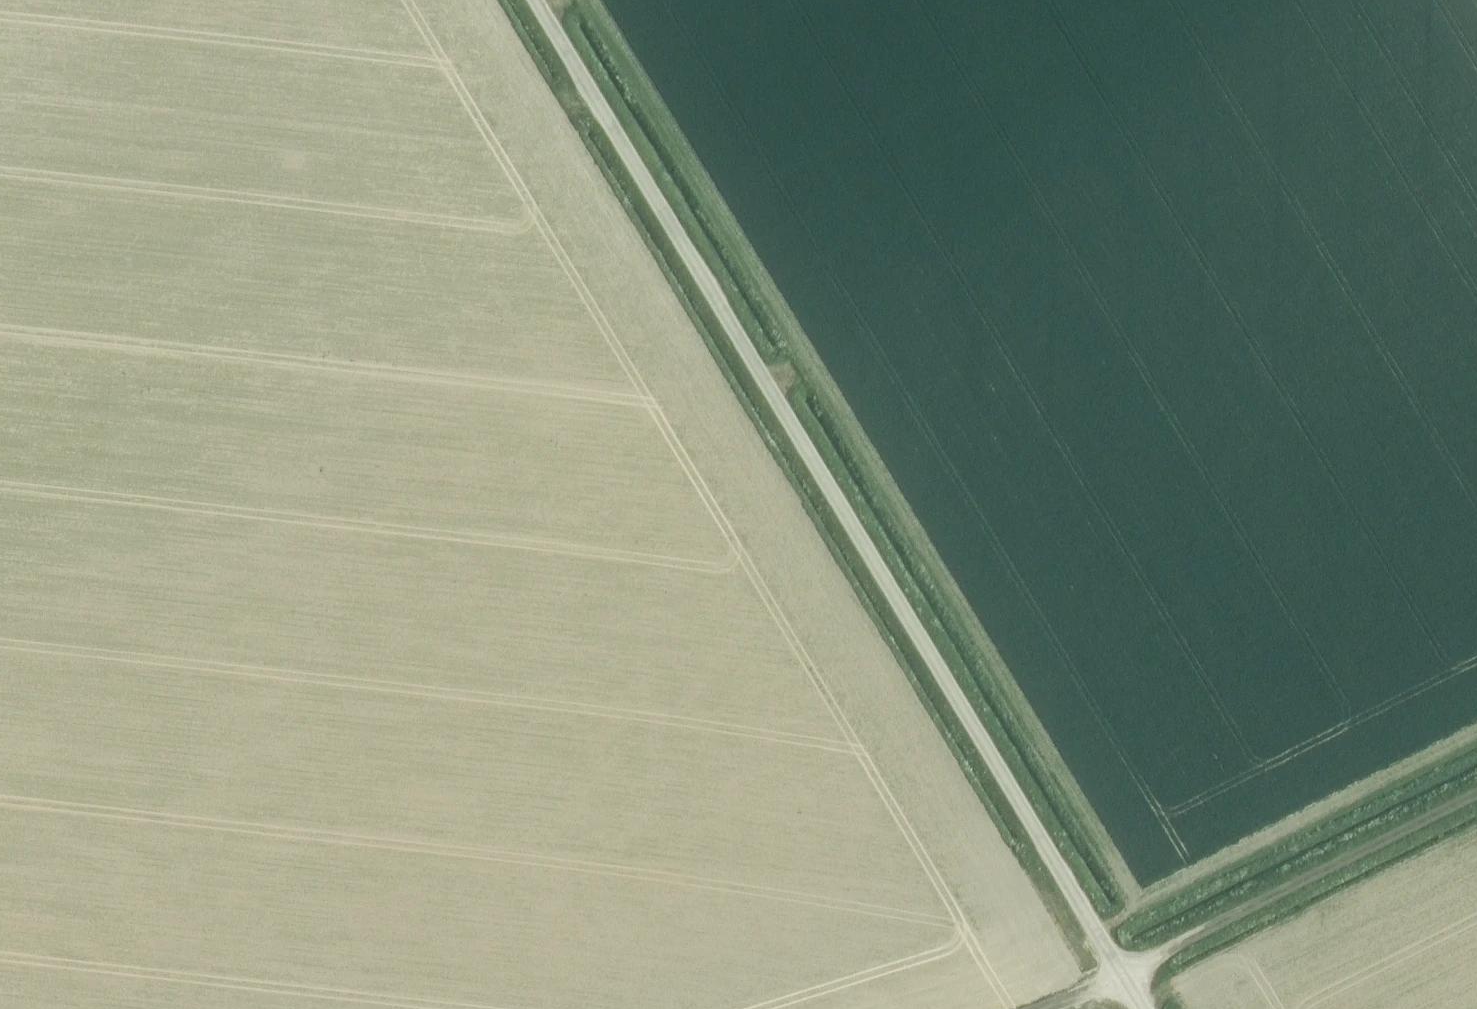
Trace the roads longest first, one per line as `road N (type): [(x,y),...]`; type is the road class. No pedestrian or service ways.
road 1 (unclassified): [(1144,1008),(535,0)]
road 2 (track): [(1476,797),(1123,973)]

